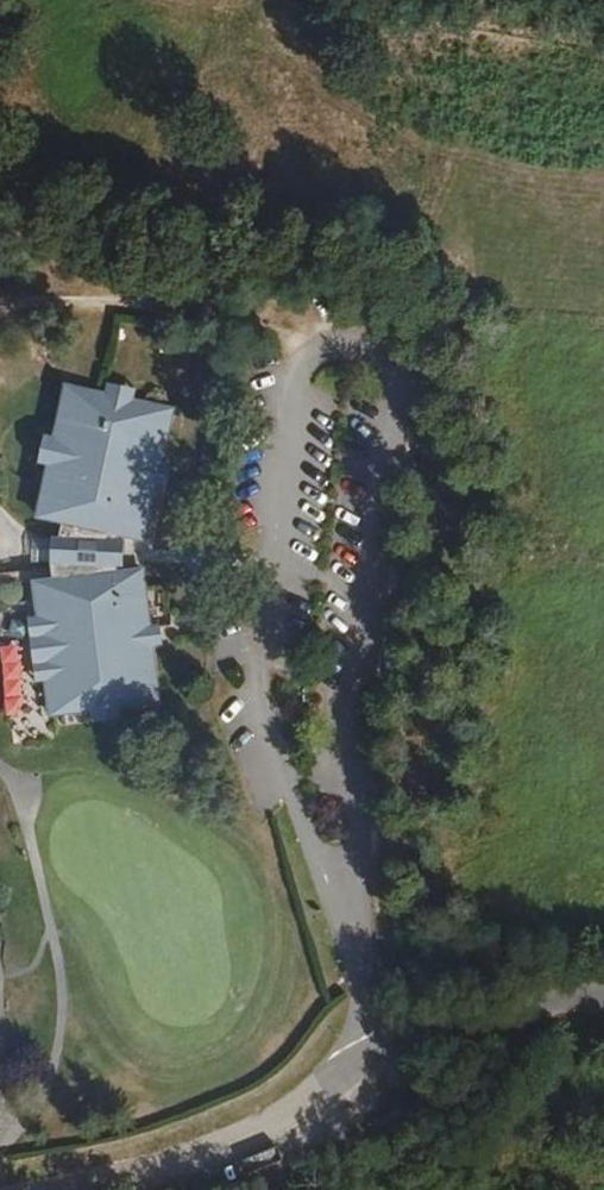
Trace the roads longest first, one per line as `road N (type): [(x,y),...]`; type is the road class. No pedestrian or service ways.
road 1 (residential): [(603,1000),(496,1015),(385,1048),(253,1136),(19,1189)]
road 2 (track): [(306,356),(261,321),(35,298),(0,214)]

